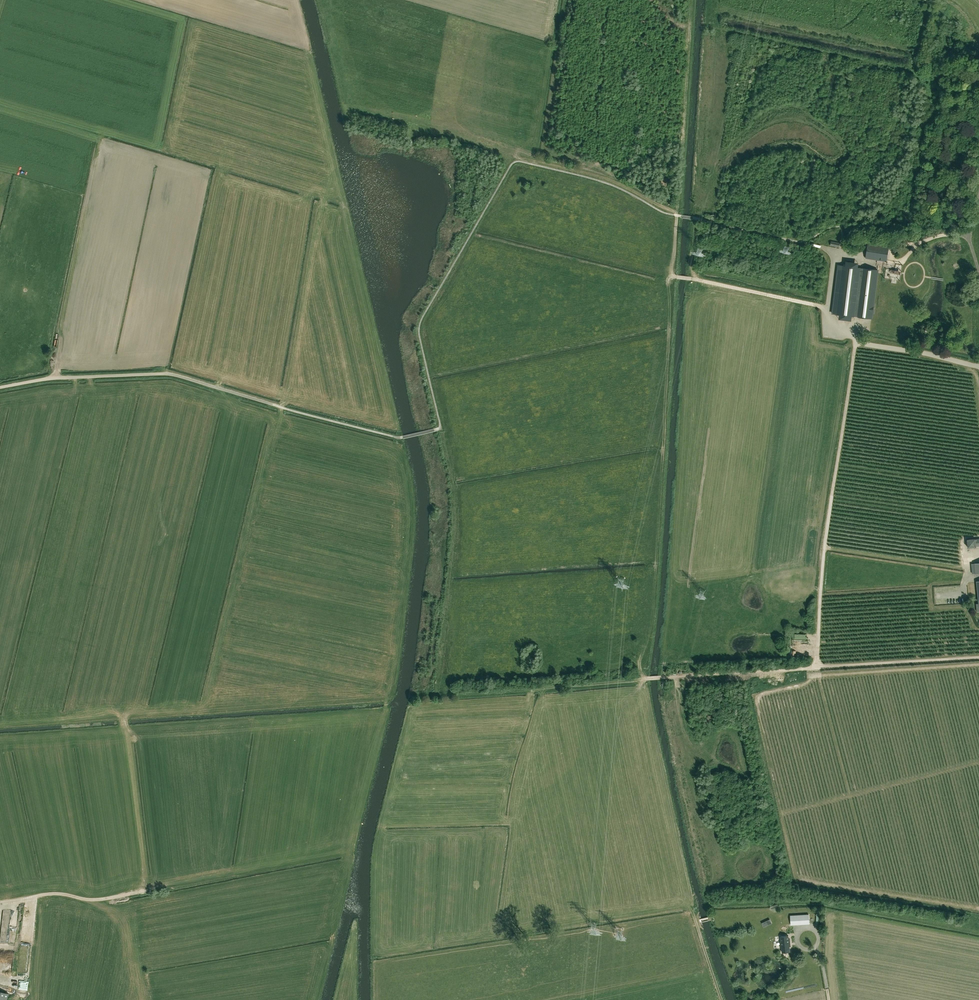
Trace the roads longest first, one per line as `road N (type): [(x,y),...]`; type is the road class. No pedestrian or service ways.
road 1 (track): [(856,342),(824,546),(817,668)]
road 2 (unclassified): [(0,388),(170,374),(273,404)]
road 3 (track): [(696,921),(682,905),(492,938)]
road 4 (track): [(978,657),(817,668)]
road 5 (track): [(817,668),(665,677)]

